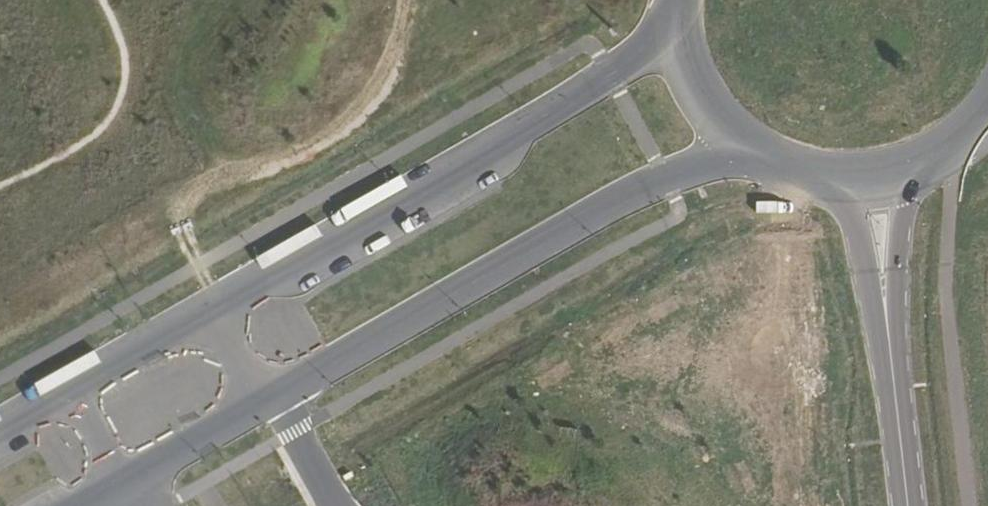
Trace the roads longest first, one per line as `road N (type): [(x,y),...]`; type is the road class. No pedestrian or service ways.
road 1 (unclassified): [(674,0),(646,47),(608,75),(209,306)]
road 2 (unclassified): [(265,403),(663,180),(751,148)]
road 3 (tertiary): [(908,505),(875,176)]
road 4 (unclassified): [(209,306),(0,427)]
road 5 (unclassified): [(85,505),(265,403)]
road 6 (tertiary): [(677,0),(683,55),(709,107),(751,148)]
road 7 (tertiary): [(875,176),(936,155),(987,106)]
road 8 (tertiary): [(751,148),(810,174),(875,176)]

